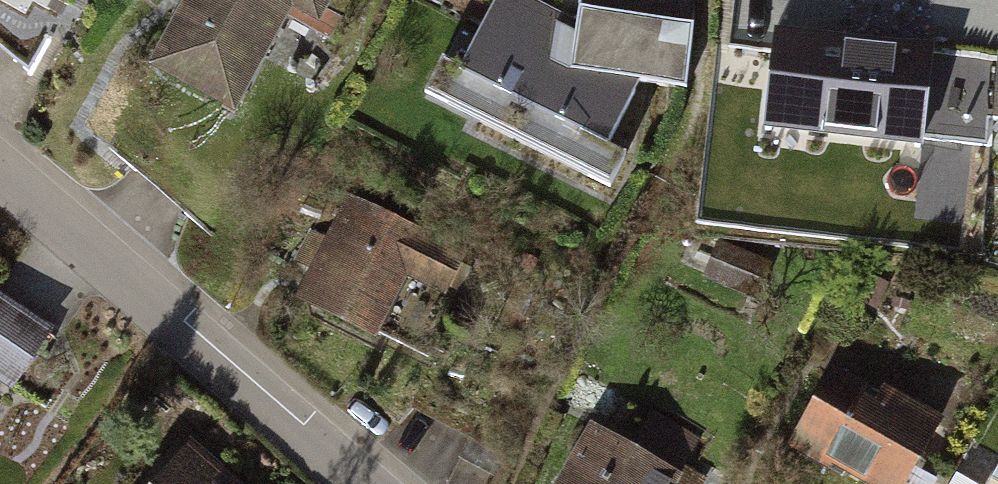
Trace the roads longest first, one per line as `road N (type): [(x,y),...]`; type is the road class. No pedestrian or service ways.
road 1 (residential): [(0,167),(364,483)]

